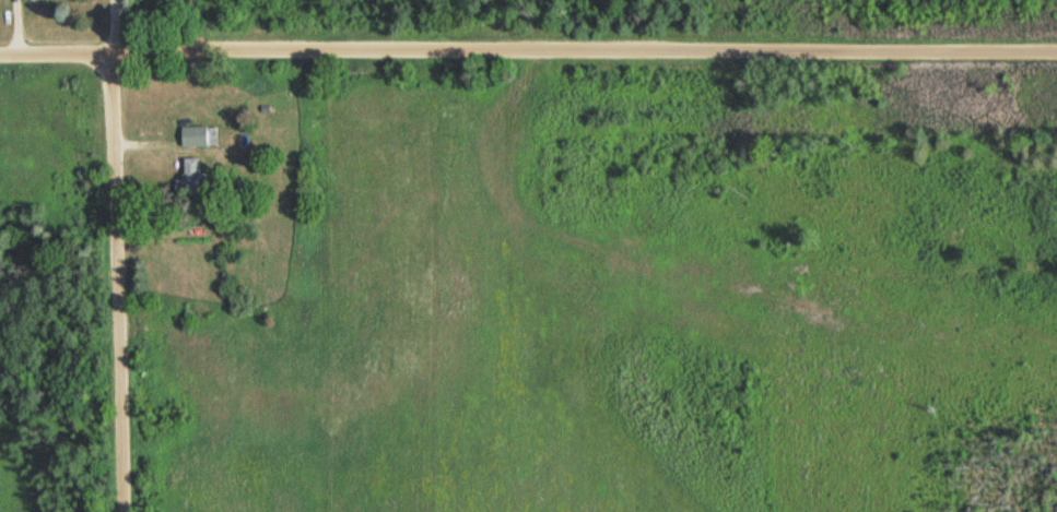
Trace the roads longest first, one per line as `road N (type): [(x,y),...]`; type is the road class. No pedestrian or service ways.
road 1 (residential): [(0,52),(1056,52)]
road 2 (residential): [(123,511),(115,0)]

